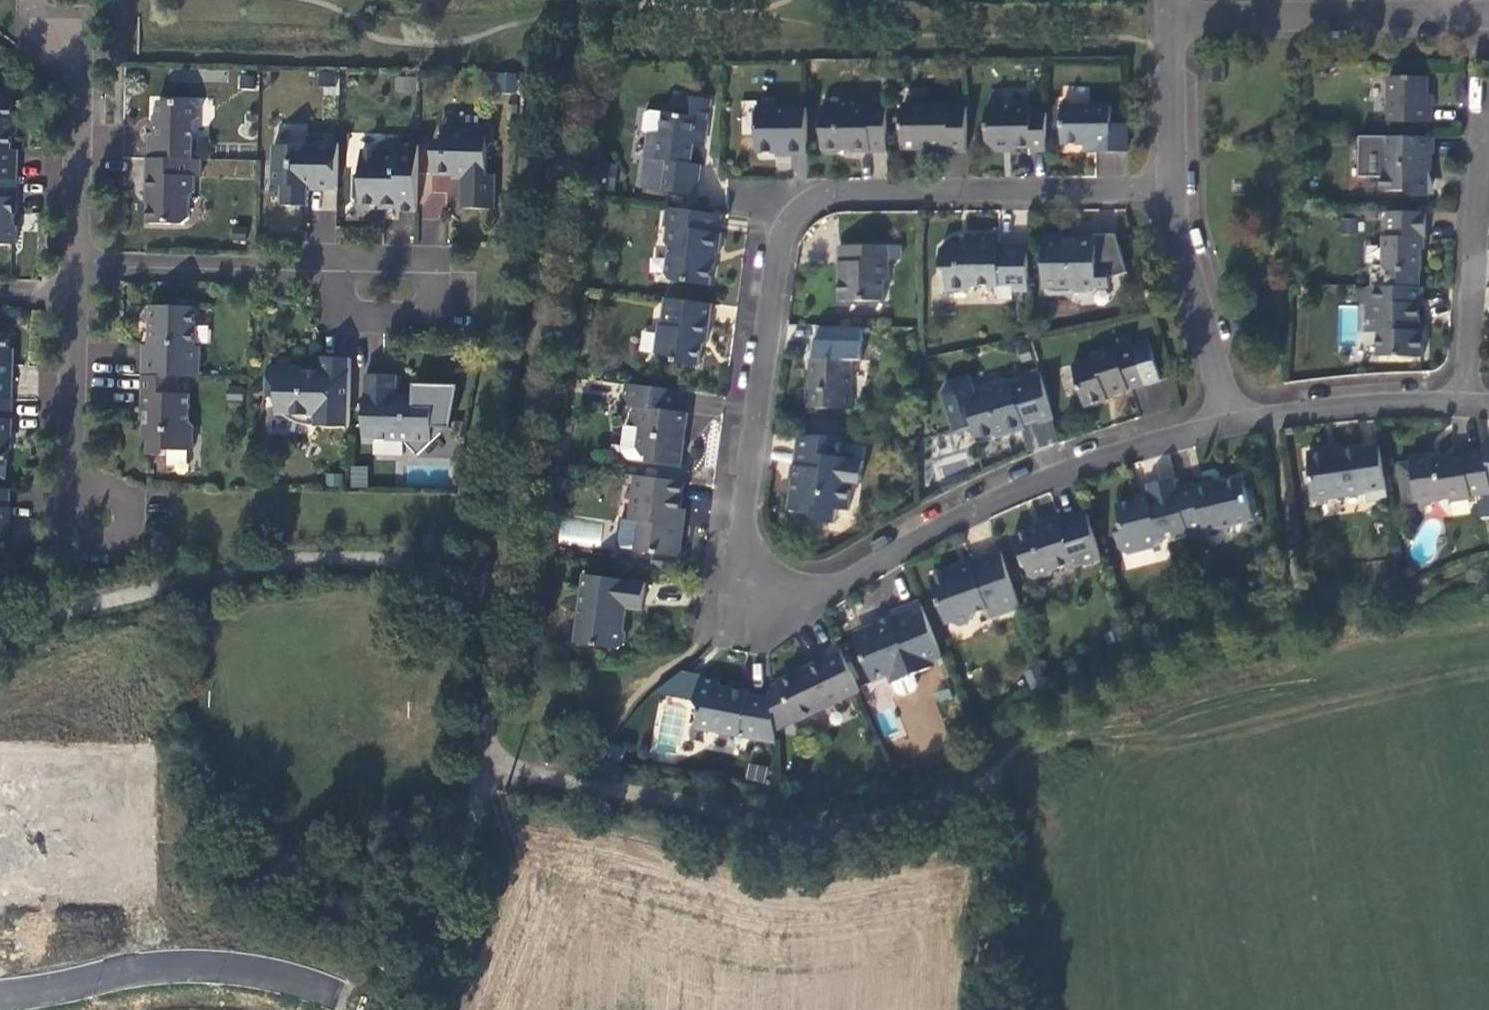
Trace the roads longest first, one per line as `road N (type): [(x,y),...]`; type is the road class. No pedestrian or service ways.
road 1 (residential): [(1171,193),(810,196),(784,224),(739,547),(746,606),(774,618),(1039,483),(1228,425)]
road 2 (residential): [(334,997),(251,971),(200,966),(0,996)]
road 3 (residential): [(1170,9),(1488,9)]
road 4 (residential): [(1472,405),(1486,113)]
road 5 (residential): [(79,259),(338,260)]
road 6 (unclassified): [(397,1009),(487,767)]
road 7 (residential): [(338,260),(426,262),(438,269),(438,290),(430,311),(401,321),(355,320),(335,295)]
road 8 (residential): [(1228,425),(1472,405)]
road 9 (residential): [(1171,193),(1228,425)]
road 10 (residential): [(77,296),(74,489)]
road 11 (residential): [(74,489),(70,547),(138,551),(142,493)]
road 12 (residential): [(1170,9),(1171,193)]
road 13 (residential): [(82,91),(79,259)]

